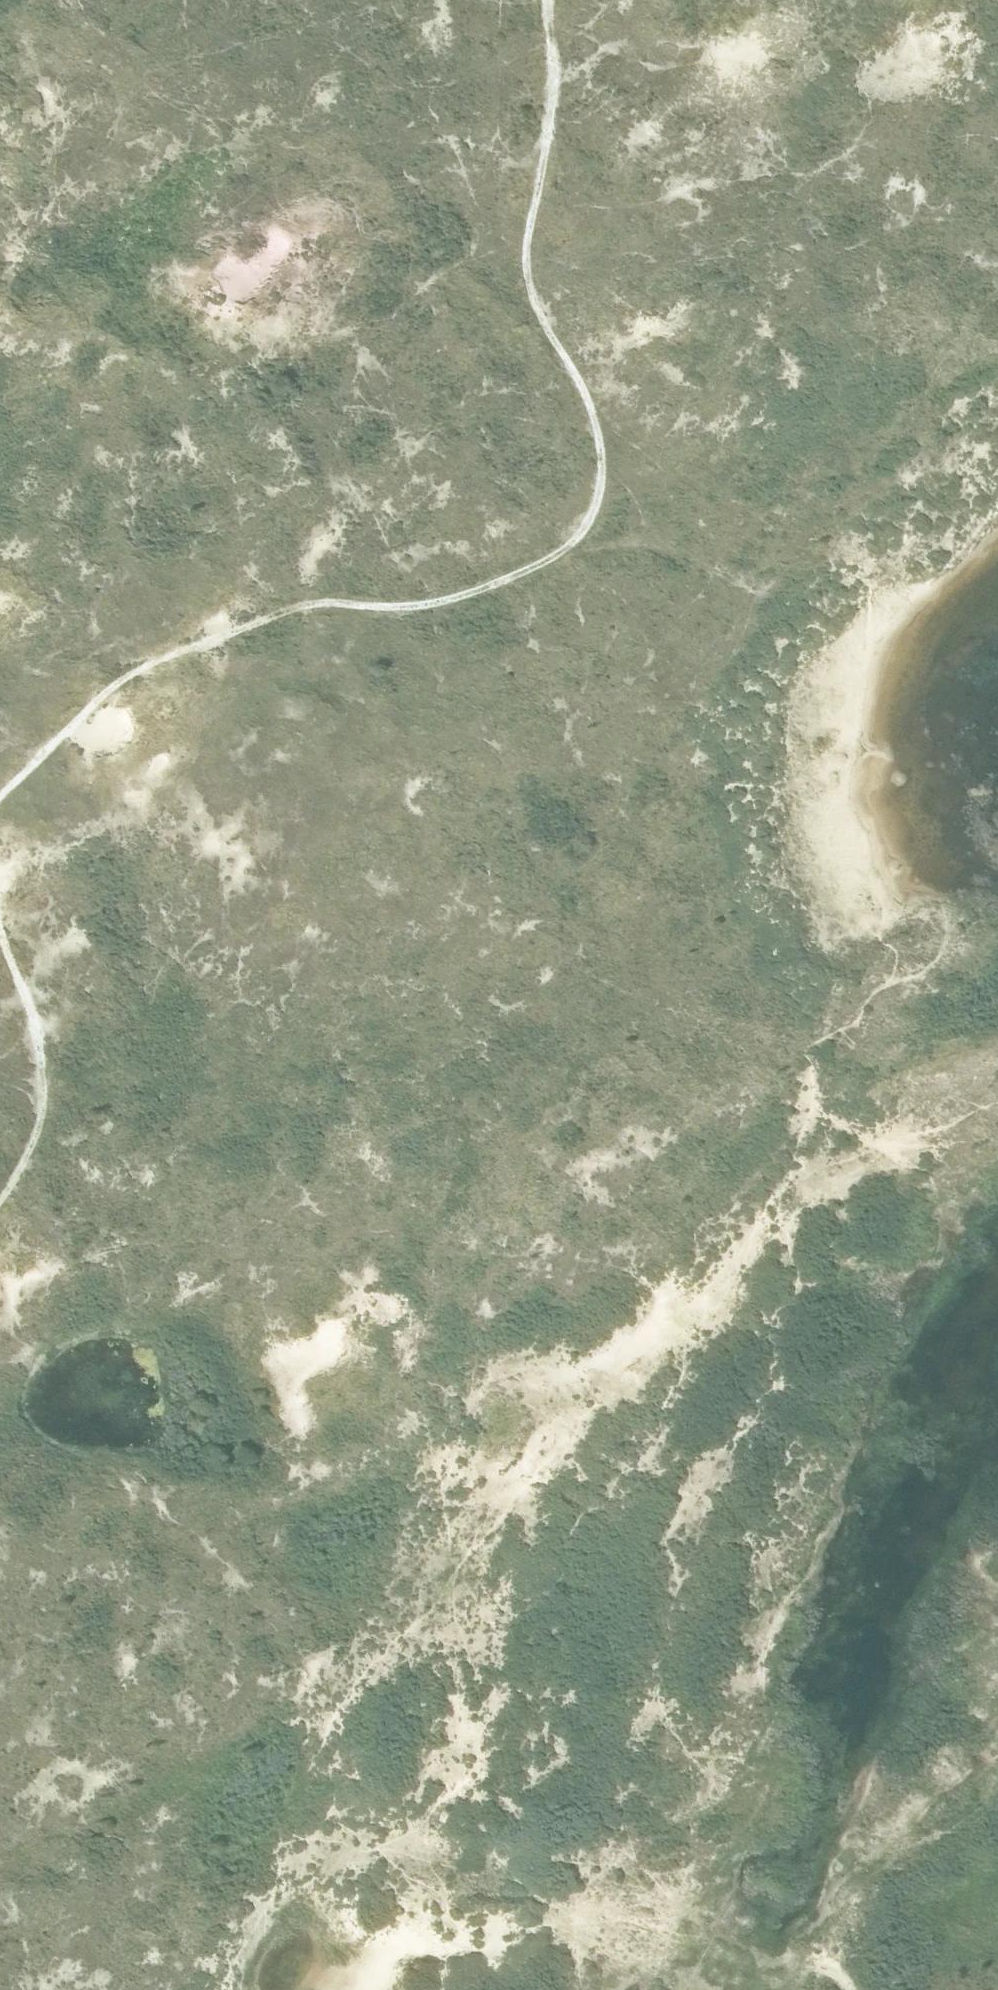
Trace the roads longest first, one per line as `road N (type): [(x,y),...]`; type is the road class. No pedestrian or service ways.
road 1 (track): [(0,796),(97,699),(140,668),(297,607),(416,605),(476,591),(581,533),(599,496),(599,431),(535,302),(526,262),(552,103),(547,0)]
road 2 (track): [(0,1201),(38,1127),(42,1089),(33,1014),(0,934)]
road 3 (track): [(715,1931),(770,1961),(830,1970),(852,1989)]

